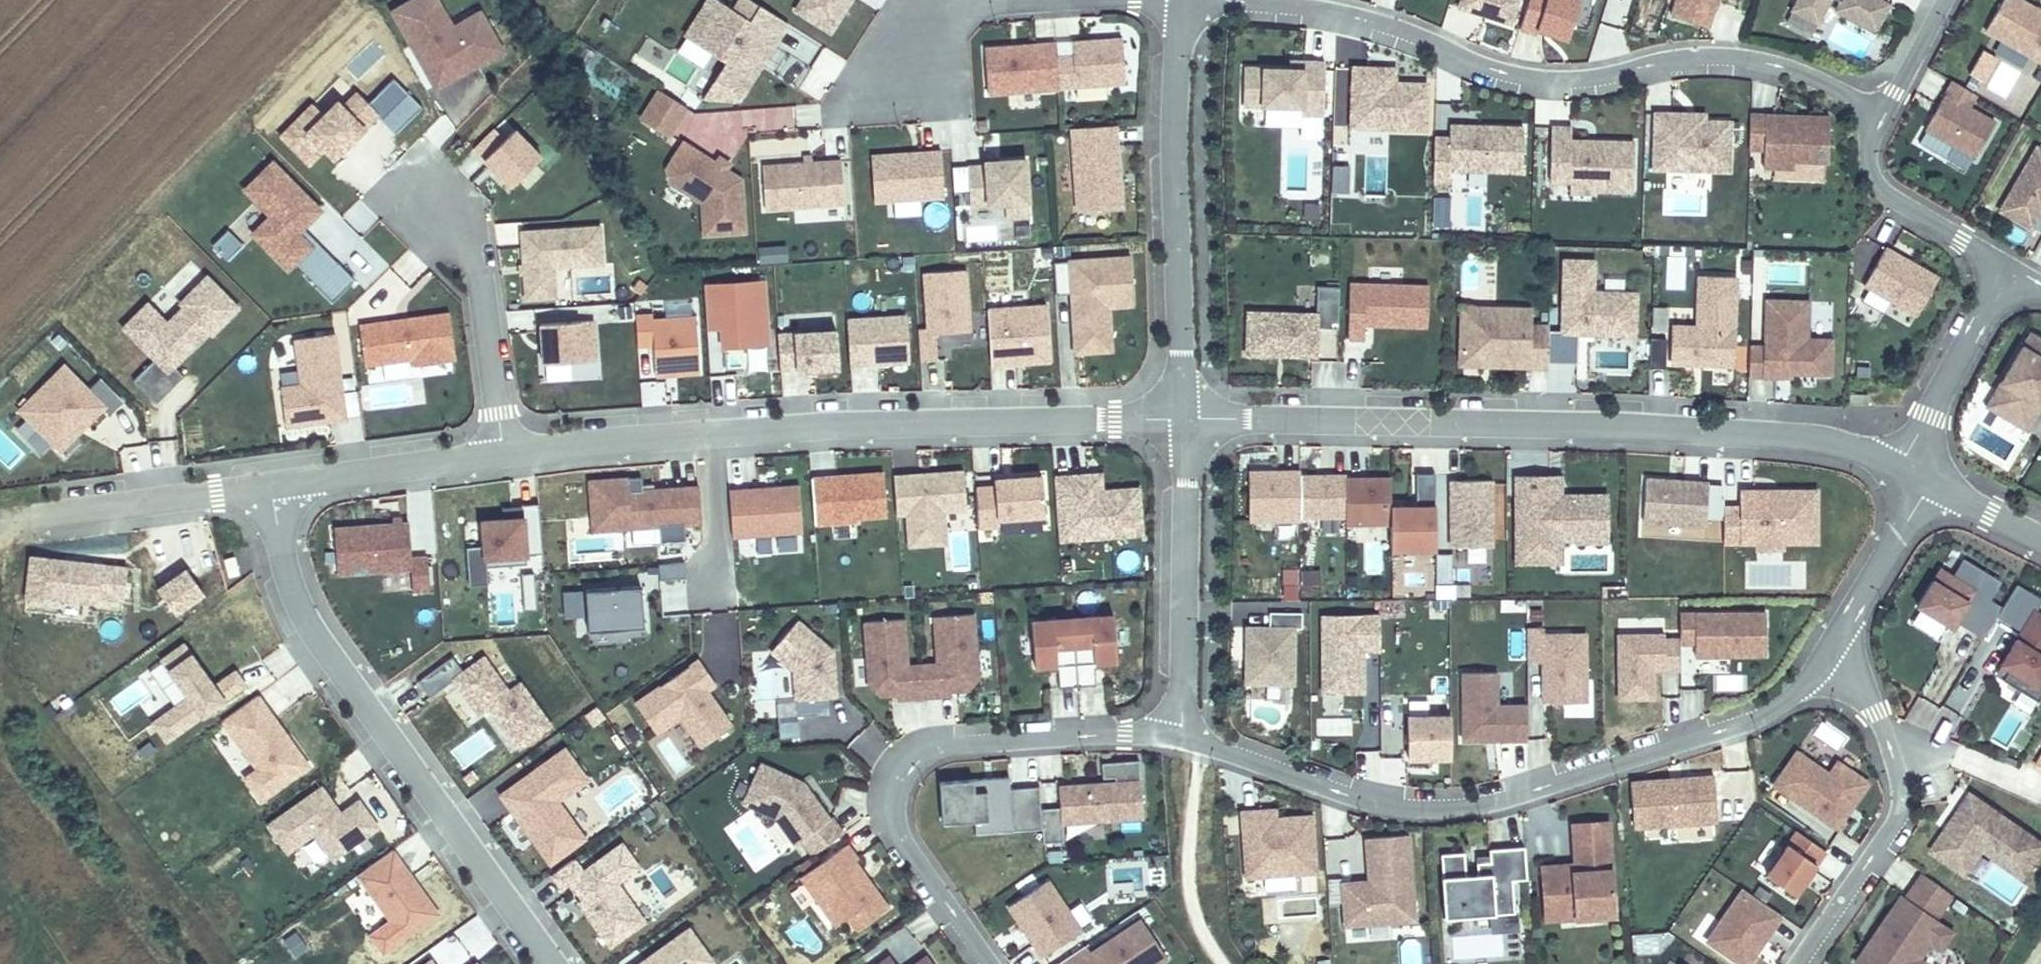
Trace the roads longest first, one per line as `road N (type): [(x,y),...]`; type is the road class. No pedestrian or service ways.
road 1 (residential): [(1190,421),(1721,435),(1808,443),(1901,473)]
road 2 (residential): [(1837,648),(1793,701),(1767,718),(1474,810),(1354,796),(1181,738)]
road 3 (residential): [(1190,421),(796,427),(498,460)]
road 4 (residential): [(1225,0),(1385,24),(1501,74),(1596,74),(1705,53),(1748,60),(1823,86),(1878,118)]
road 5 (residential): [(265,488),(320,637),(556,963)]
road 6 (residential): [(1181,738),(943,742),(901,763),(888,805),(894,837),(985,963)]
road 7 (residential): [(1188,0),(1177,117),(1190,421)]
road 8 (residential): [(1837,648),(1877,715),(1900,816),(1801,963)]
road 9 (residential): [(1190,421),(1181,738)]
road 10 (residential): [(426,190),(482,267),(498,460)]
road 11 (residential): [(265,488),(0,519)]
road 12 (residential): [(1878,118),(1862,149),(1868,183),(2011,272)]
road 13 (residential): [(498,460),(265,488)]
road 14 (residential): [(1901,473),(2011,272)]
road 15 (residential): [(1935,490),(1837,648)]
road 16 (residential): [(1943,0),(1878,118)]

